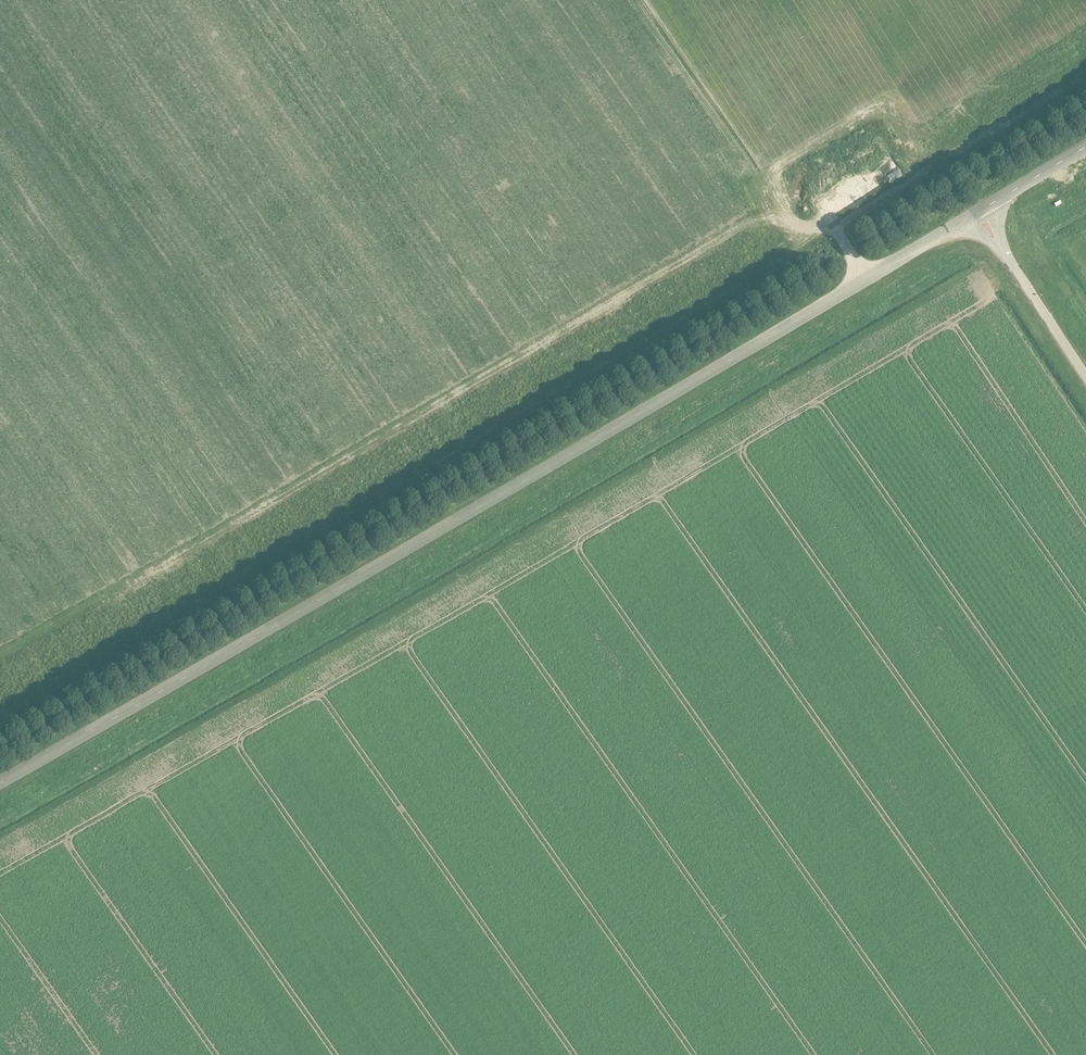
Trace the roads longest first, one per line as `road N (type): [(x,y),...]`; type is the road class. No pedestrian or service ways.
road 1 (unclassified): [(0,782),(977,212)]
road 2 (unclassified): [(1085,375),(977,212)]
road 3 (unclassified): [(977,212),(1085,146)]

